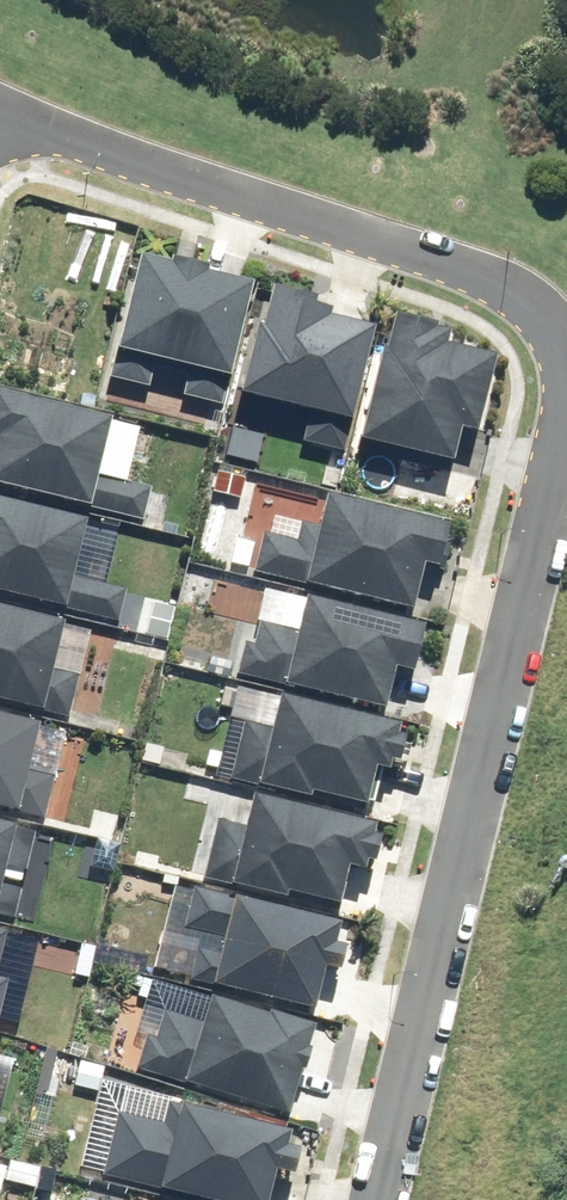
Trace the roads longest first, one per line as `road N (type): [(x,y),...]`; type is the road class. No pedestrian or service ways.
road 1 (residential): [(566,383),(378,1199)]
road 2 (residential): [(0,70),(503,239),(552,296),(566,360)]

